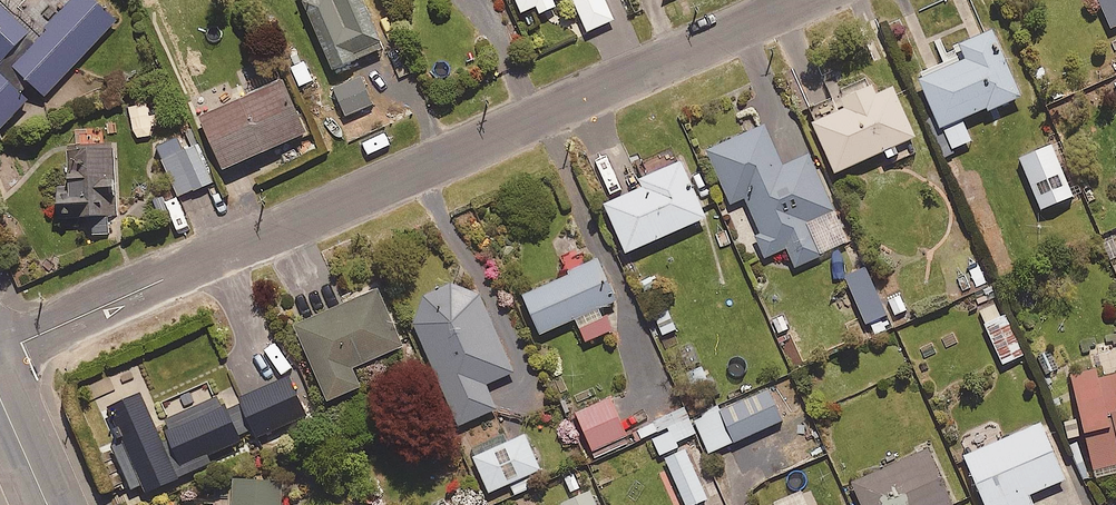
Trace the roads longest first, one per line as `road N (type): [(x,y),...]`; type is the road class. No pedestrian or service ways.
road 1 (residential): [(799,0),(0,353)]

